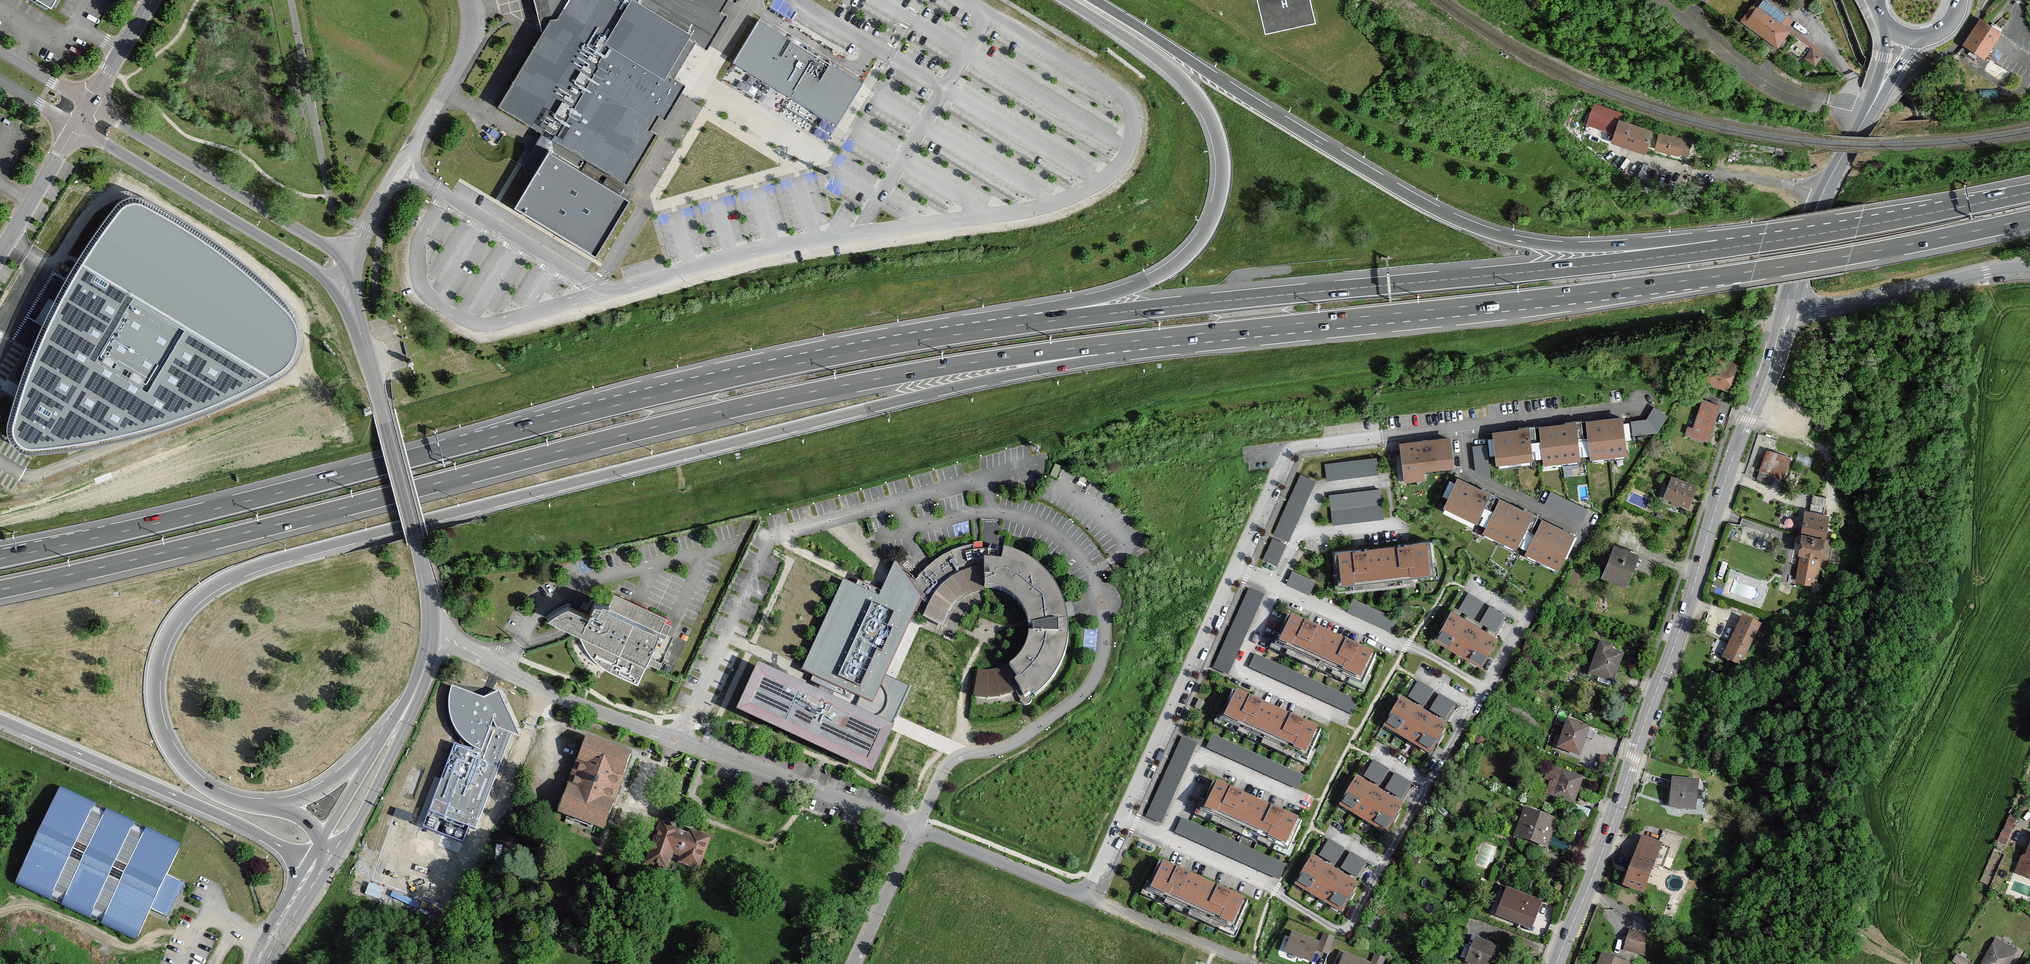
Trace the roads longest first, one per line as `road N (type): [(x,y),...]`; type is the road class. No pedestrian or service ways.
road 1 (motorway): [(263,805),(228,799),(189,773),(167,744),(155,707),(159,656),(175,621),(236,574),(866,409),(1216,332)]
road 2 (motorway): [(0,590),(815,392),(1216,332)]
road 3 (motorway): [(984,329),(634,400),(0,558)]
road 4 (motorway): [(1216,332),(1681,281),(2029,220)]
road 5 (motorway): [(1744,245),(984,329)]
road 6 (motorway): [(1744,245),(1573,247),(1477,229),(1386,183),(1095,0)]
road 7 (primary): [(1587,892),(1788,306)]
road 8 (motorway): [(1064,0),(1138,46),(1200,103),(1220,146),(1219,193),(1204,234),(1170,267),(1113,293),(984,329)]
road 9 (residential): [(432,630),(545,691),(917,829)]
road 10 (residential): [(1233,569),(1084,898)]
road 11 (motorway): [(0,719),(308,861)]
road 12 (unclassified): [(335,283),(467,58),(467,0)]
road 13 (tertiary): [(78,125),(335,283)]
road 14 (tertiary): [(432,630),(428,586),(362,339)]
road 15 (motorway): [(2029,191),(1744,245)]
road 16 (tertiary): [(1788,306),(1840,307),(2029,267)]
road 17 (residential): [(1233,569),(1290,450),(1381,436)]
road 18 (tertiary): [(342,851),(423,673)]
road 19 (residential): [(1253,963),(1084,898)]
road 20 (residential): [(1084,898),(917,829)]
road 21 (motorway): [(389,726),(325,786),(263,805)]
road 22 (unclassified): [(0,253),(78,125)]
road 23 (unclassified): [(917,829),(854,963)]
road 24 (tertiary): [(78,125),(153,0)]
road 25 (unclassified): [(1697,190),(1727,176),(1824,191)]
road 26 (tertiary): [(389,726),(322,838)]
road 27 (primary): [(1788,306),(1824,191)]

